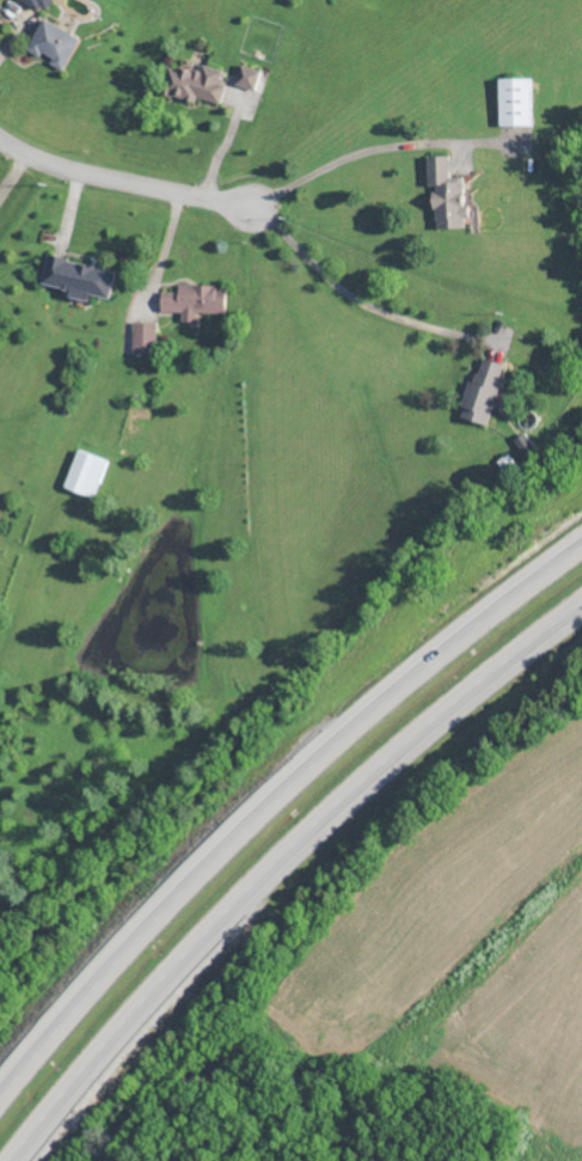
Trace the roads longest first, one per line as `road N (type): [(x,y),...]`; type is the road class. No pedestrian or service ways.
road 1 (motorway): [(581,540),(451,640),(284,784),(128,942),(0,1094)]
road 2 (motorway): [(15,1160),(158,990),(304,842),(581,606)]
road 3 (residential): [(0,140),(86,175),(264,214)]

